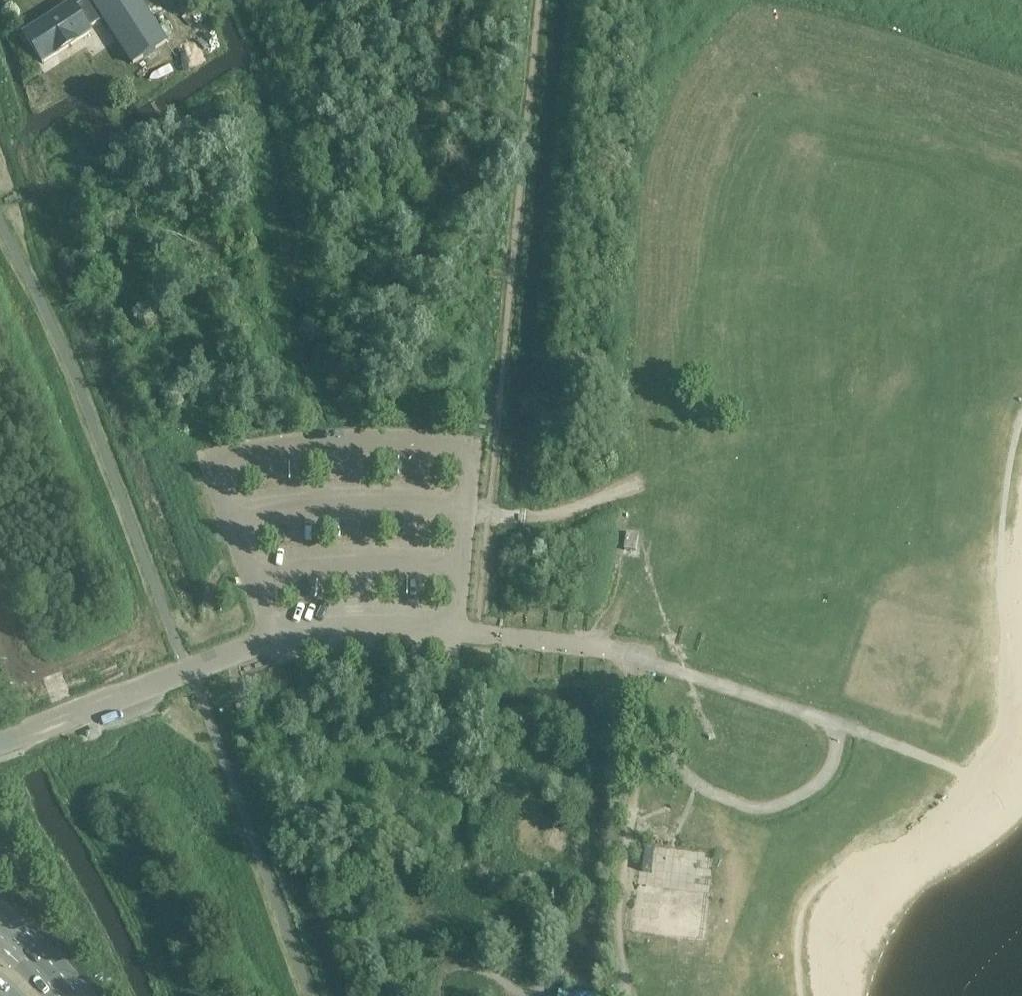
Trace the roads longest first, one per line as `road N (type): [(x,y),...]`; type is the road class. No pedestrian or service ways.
road 1 (unclassified): [(0,743),(267,639),(315,629),(503,635),(650,661)]
road 2 (track): [(638,481),(558,516),(464,510)]

